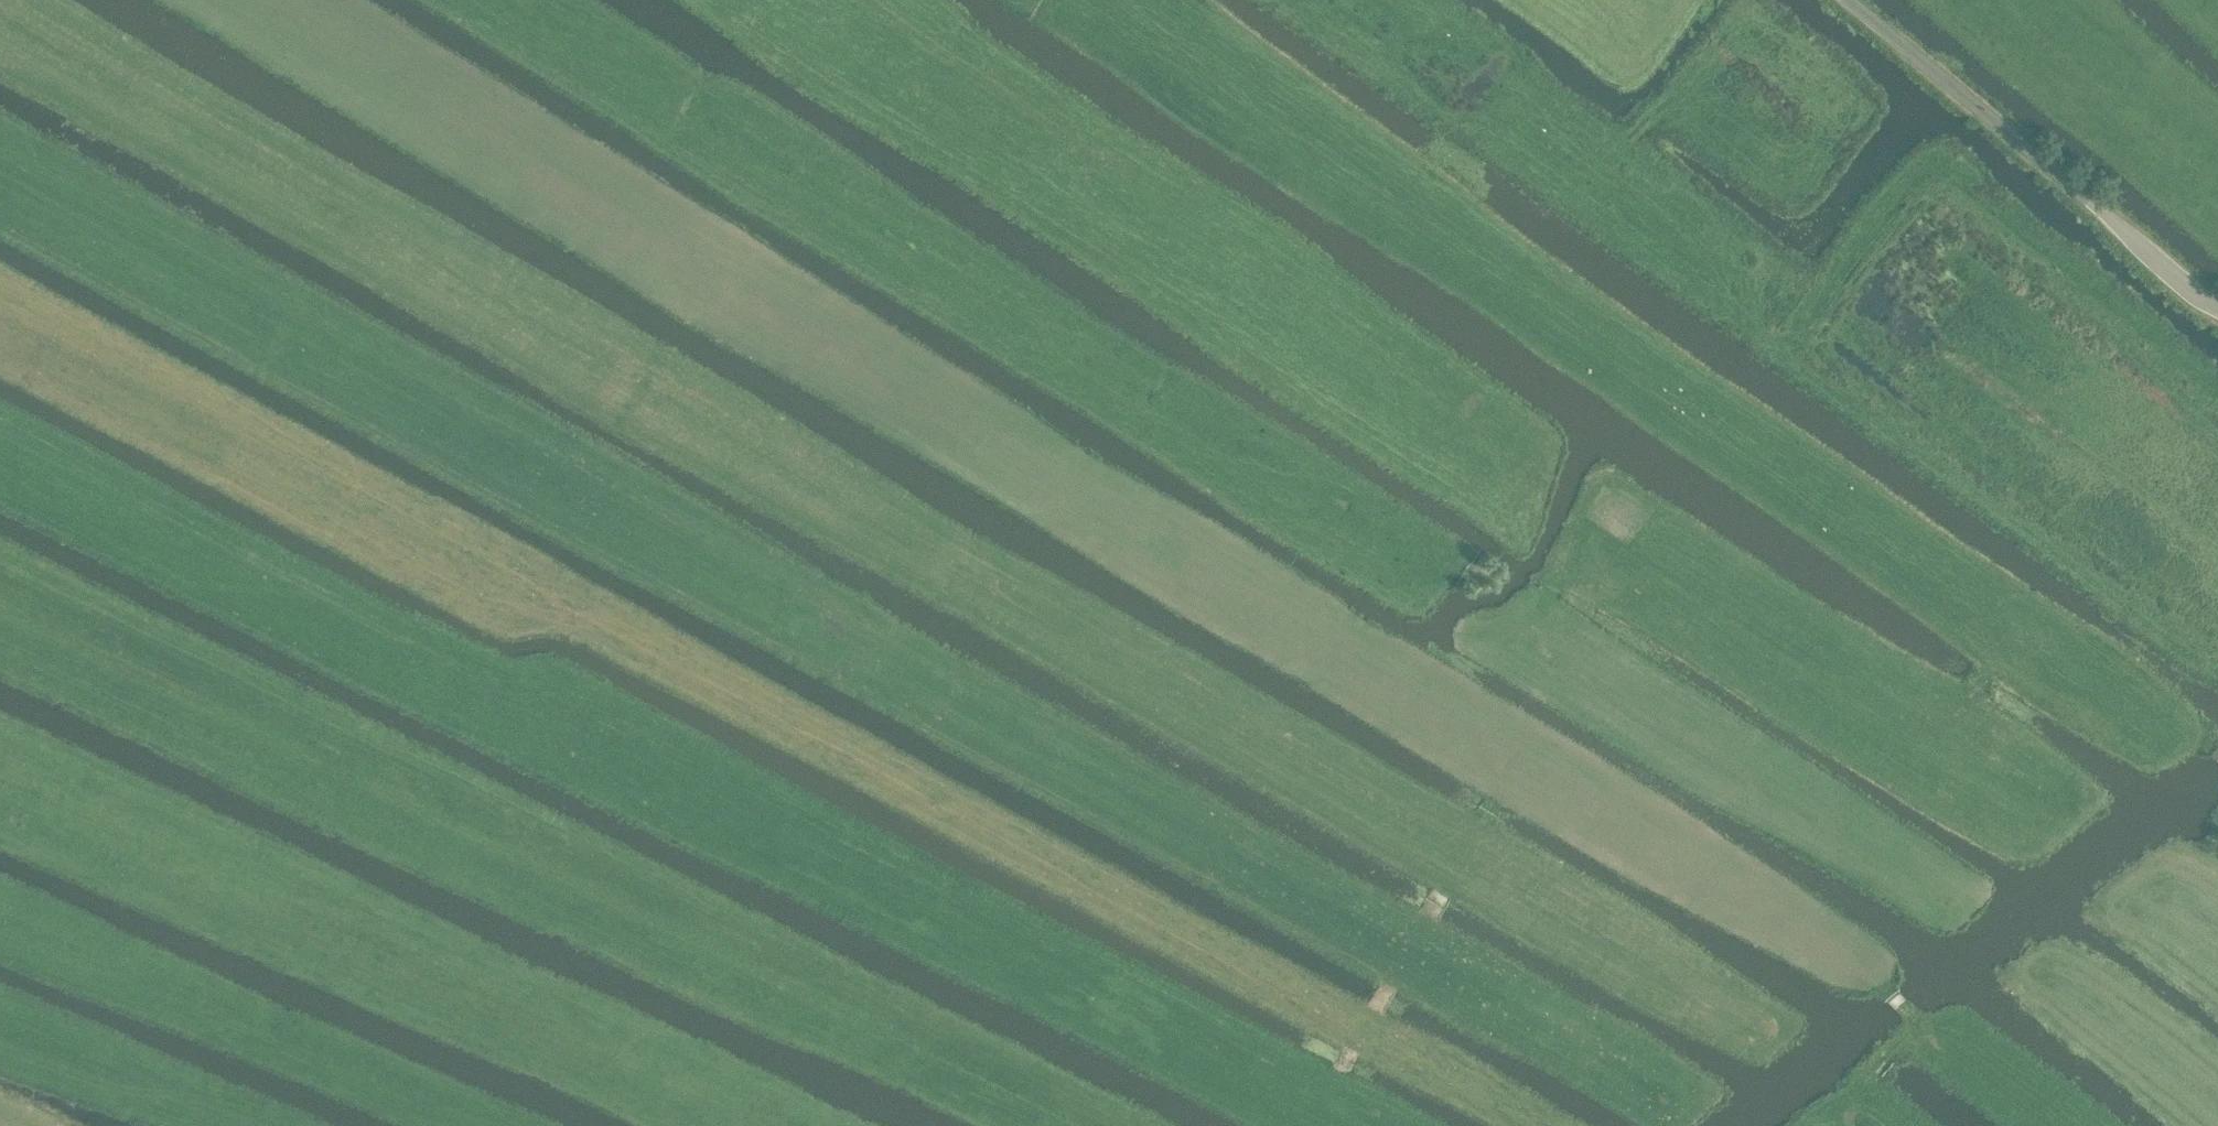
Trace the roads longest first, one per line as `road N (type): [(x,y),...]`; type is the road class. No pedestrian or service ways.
road 1 (tertiary): [(2217,302),(1860,0)]

